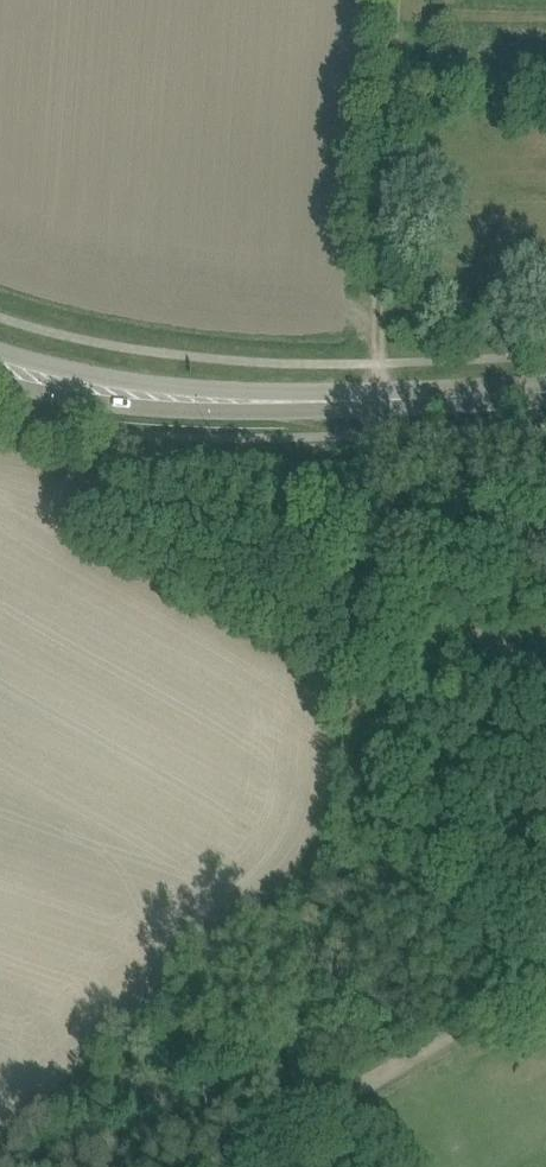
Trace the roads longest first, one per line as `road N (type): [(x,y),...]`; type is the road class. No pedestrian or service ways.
road 1 (tertiary): [(545,389),(375,399),(163,388),(0,360)]
road 2 (track): [(400,0),(375,399)]
road 3 (unclassified): [(219,1166),(545,977)]
road 4 (track): [(545,662),(442,613),(404,584),(383,554),(375,399)]

